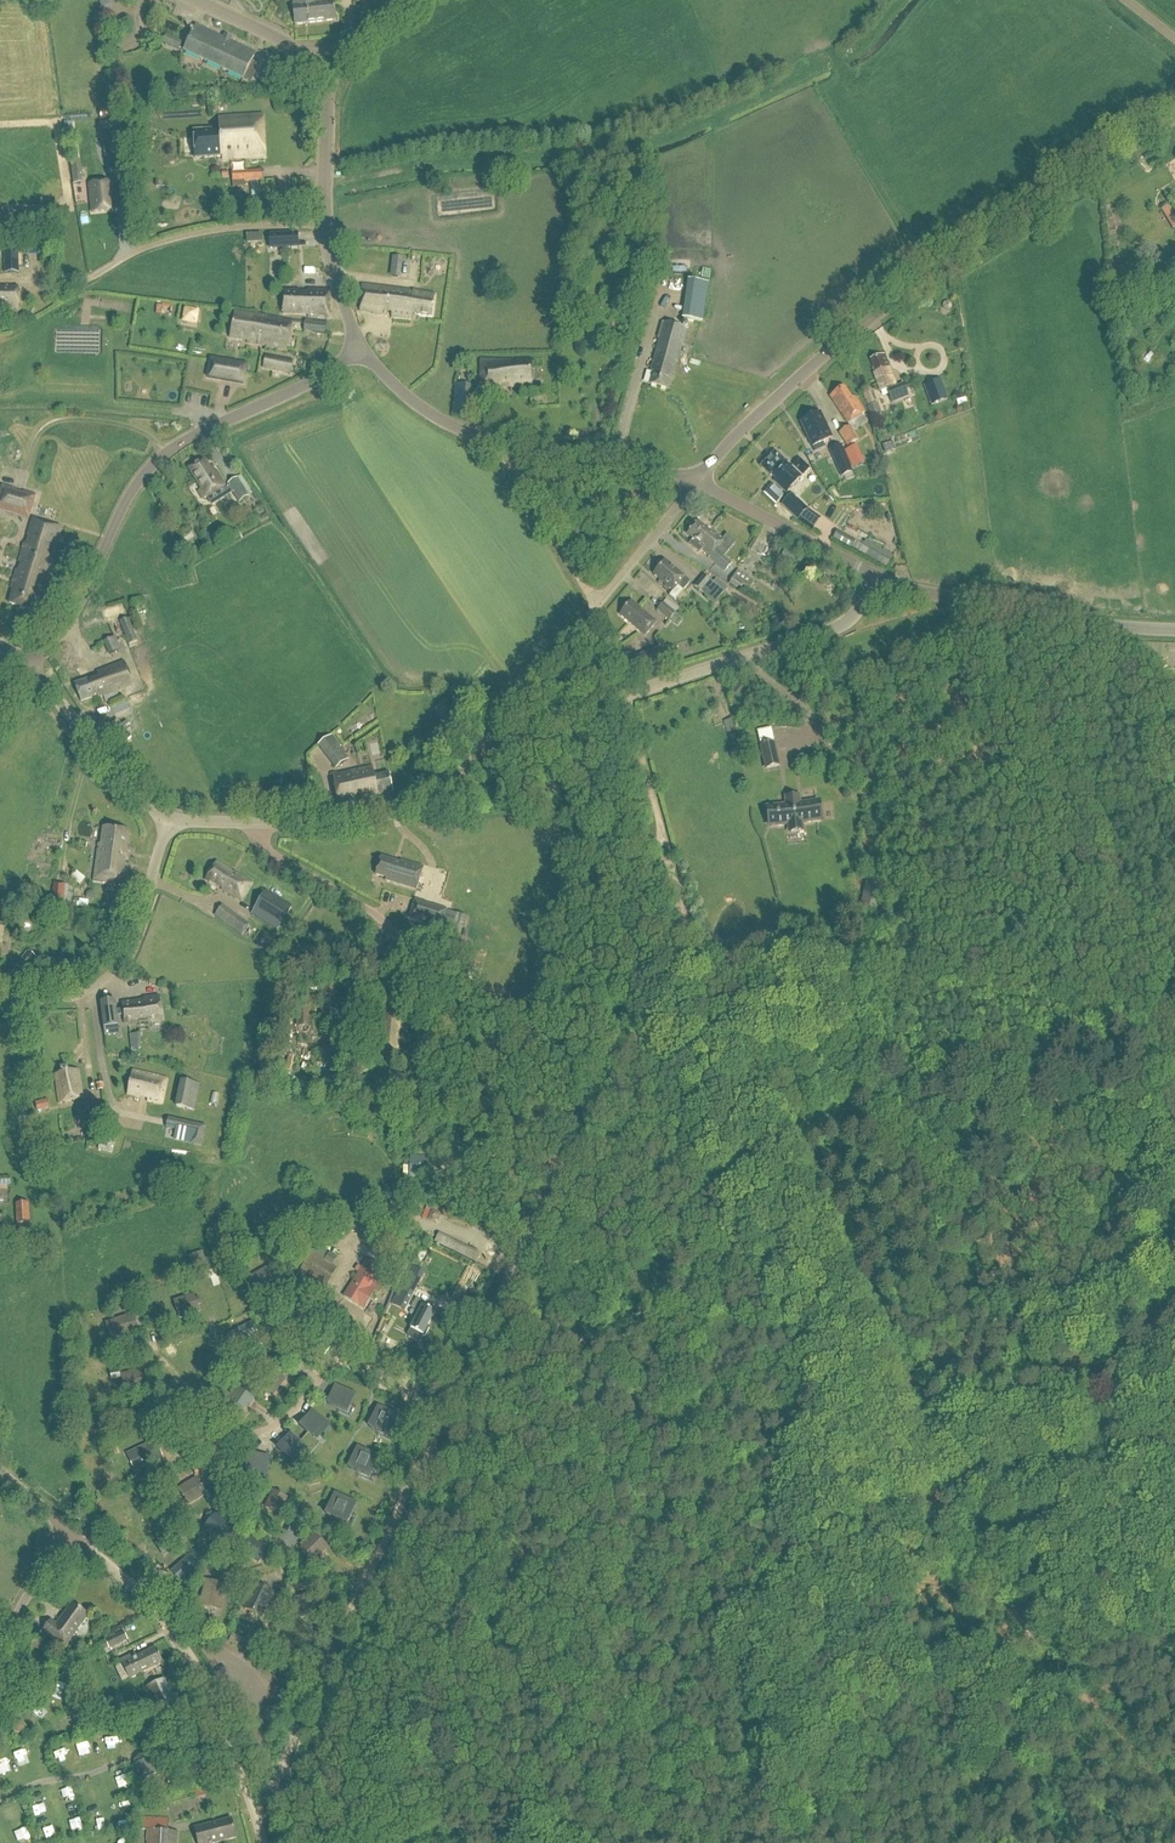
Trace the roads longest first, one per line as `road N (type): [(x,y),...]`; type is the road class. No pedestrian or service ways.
road 1 (track): [(682,925),(537,1212),(274,1787),(251,1800)]
road 2 (tertiary): [(694,479),(773,400),(874,318),(1174,115)]
road 3 (track): [(889,1369),(970,1554),(1085,1712),(1174,1811)]
road 4 (unclassified): [(33,669),(151,466),(178,444),(328,374),(359,349)]
road 5 (unclassified): [(260,825),(331,824),(411,809),(627,697)]
road 6 (unclassified): [(68,1531),(176,1635),(233,1750),(263,1842)]
road 7 (track): [(401,944),(448,1015),(529,1206),(544,1217)]
road 8 (unclassified): [(1174,630),(1085,624),(879,577)]
road 9 (unclassified): [(627,697),(826,633),(853,617),(879,577)]
road 10 (unclassified): [(0,1001),(68,998),(107,978),(133,937),(171,820)]
road 11 (track): [(768,1119),(889,1369)]
road 12 (residential): [(627,697),(595,608),(694,479)]
road 13 (tertiary): [(359,349),(324,225),(327,100)]
road 14 (track): [(341,1362),(279,1427),(175,1459),(134,1491)]
road 15 (unclassified): [(627,697),(682,925)]
road 16 (track): [(595,608),(452,787)]
road 17 (track): [(192,1380),(230,1514),(287,1552),(285,1569)]
road 18 (track): [(682,925),(768,1119)]
road 19 (tertiary): [(488,441),(694,479)]
road 20 (unclassified): [(879,577),(694,479)]
road 21 (unclassified): [(171,820),(145,806),(33,669)]
road 22 (track): [(595,608),(527,486),(488,441)]
road 23 (residential): [(260,825),(265,849),(365,908),(401,944)]
road 24 (tertiary): [(488,441),(407,399),(359,349)]
road 25 (unclassified): [(0,1647),(68,1531)]

